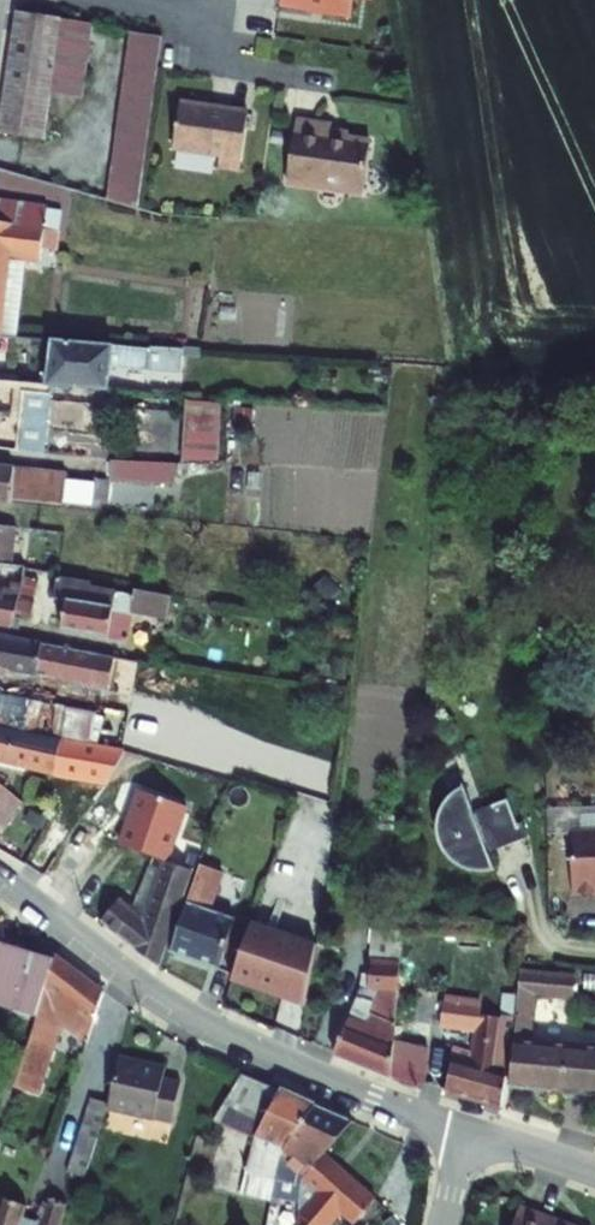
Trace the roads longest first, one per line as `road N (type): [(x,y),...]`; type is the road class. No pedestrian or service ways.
road 1 (residential): [(0,875),(114,963),(225,1033),(466,1129)]
road 2 (residential): [(466,1129),(594,1170)]

